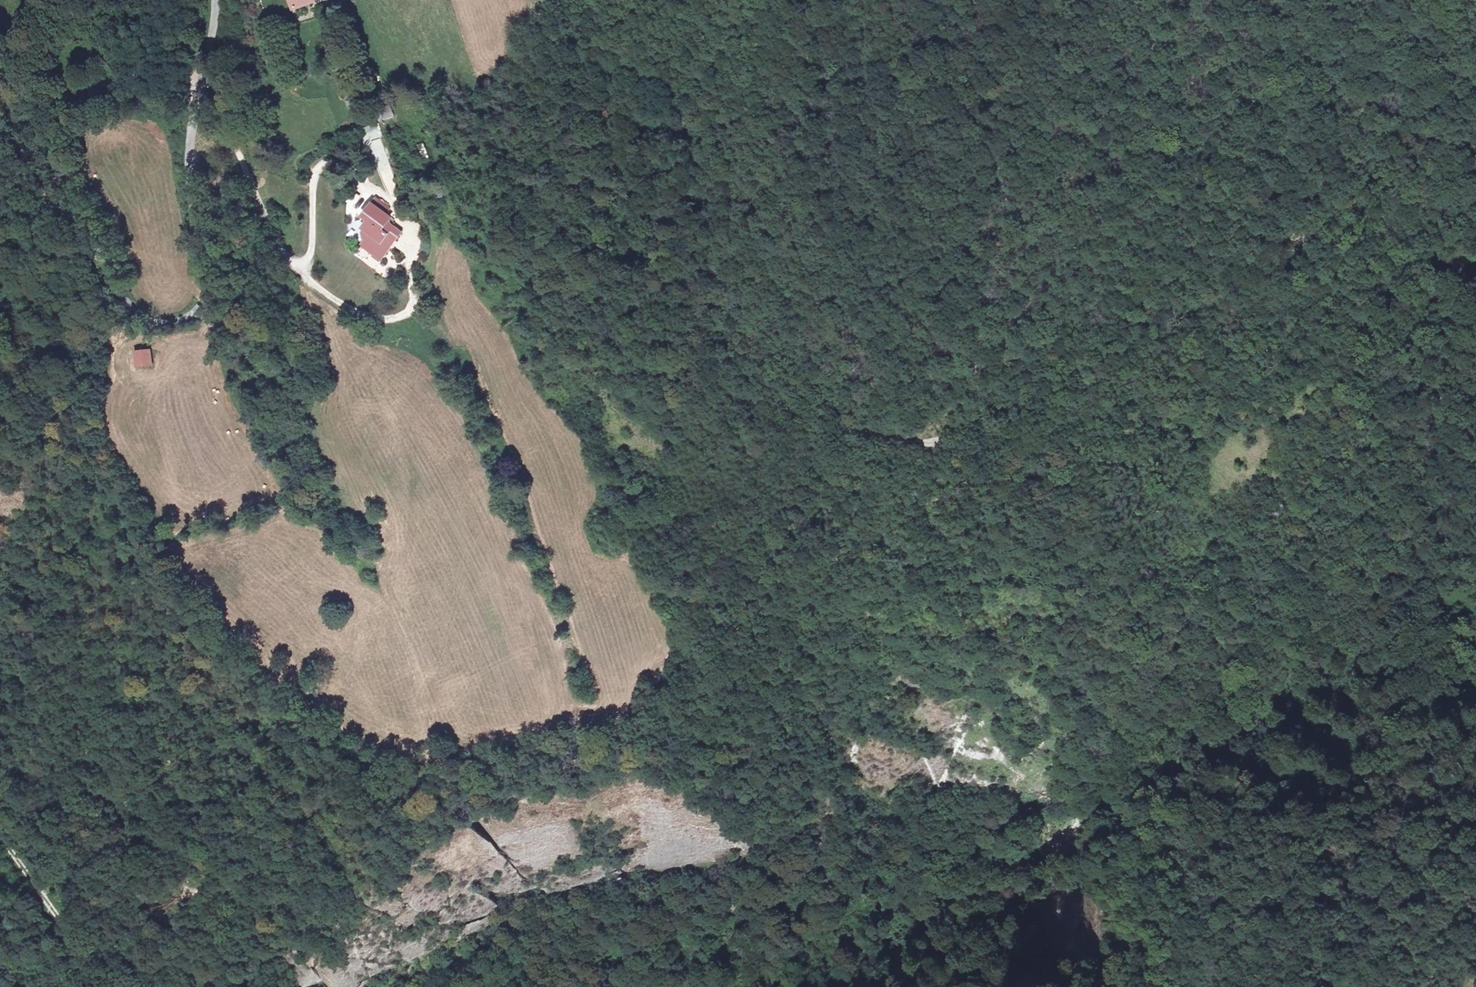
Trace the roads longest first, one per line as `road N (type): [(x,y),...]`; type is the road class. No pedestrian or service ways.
road 1 (unclassified): [(0,141),(69,205),(138,315),(188,321),(205,276),(188,198),(189,150),(214,0)]
road 2 (track): [(294,266),(311,251),(314,180),(324,163),(396,206)]

